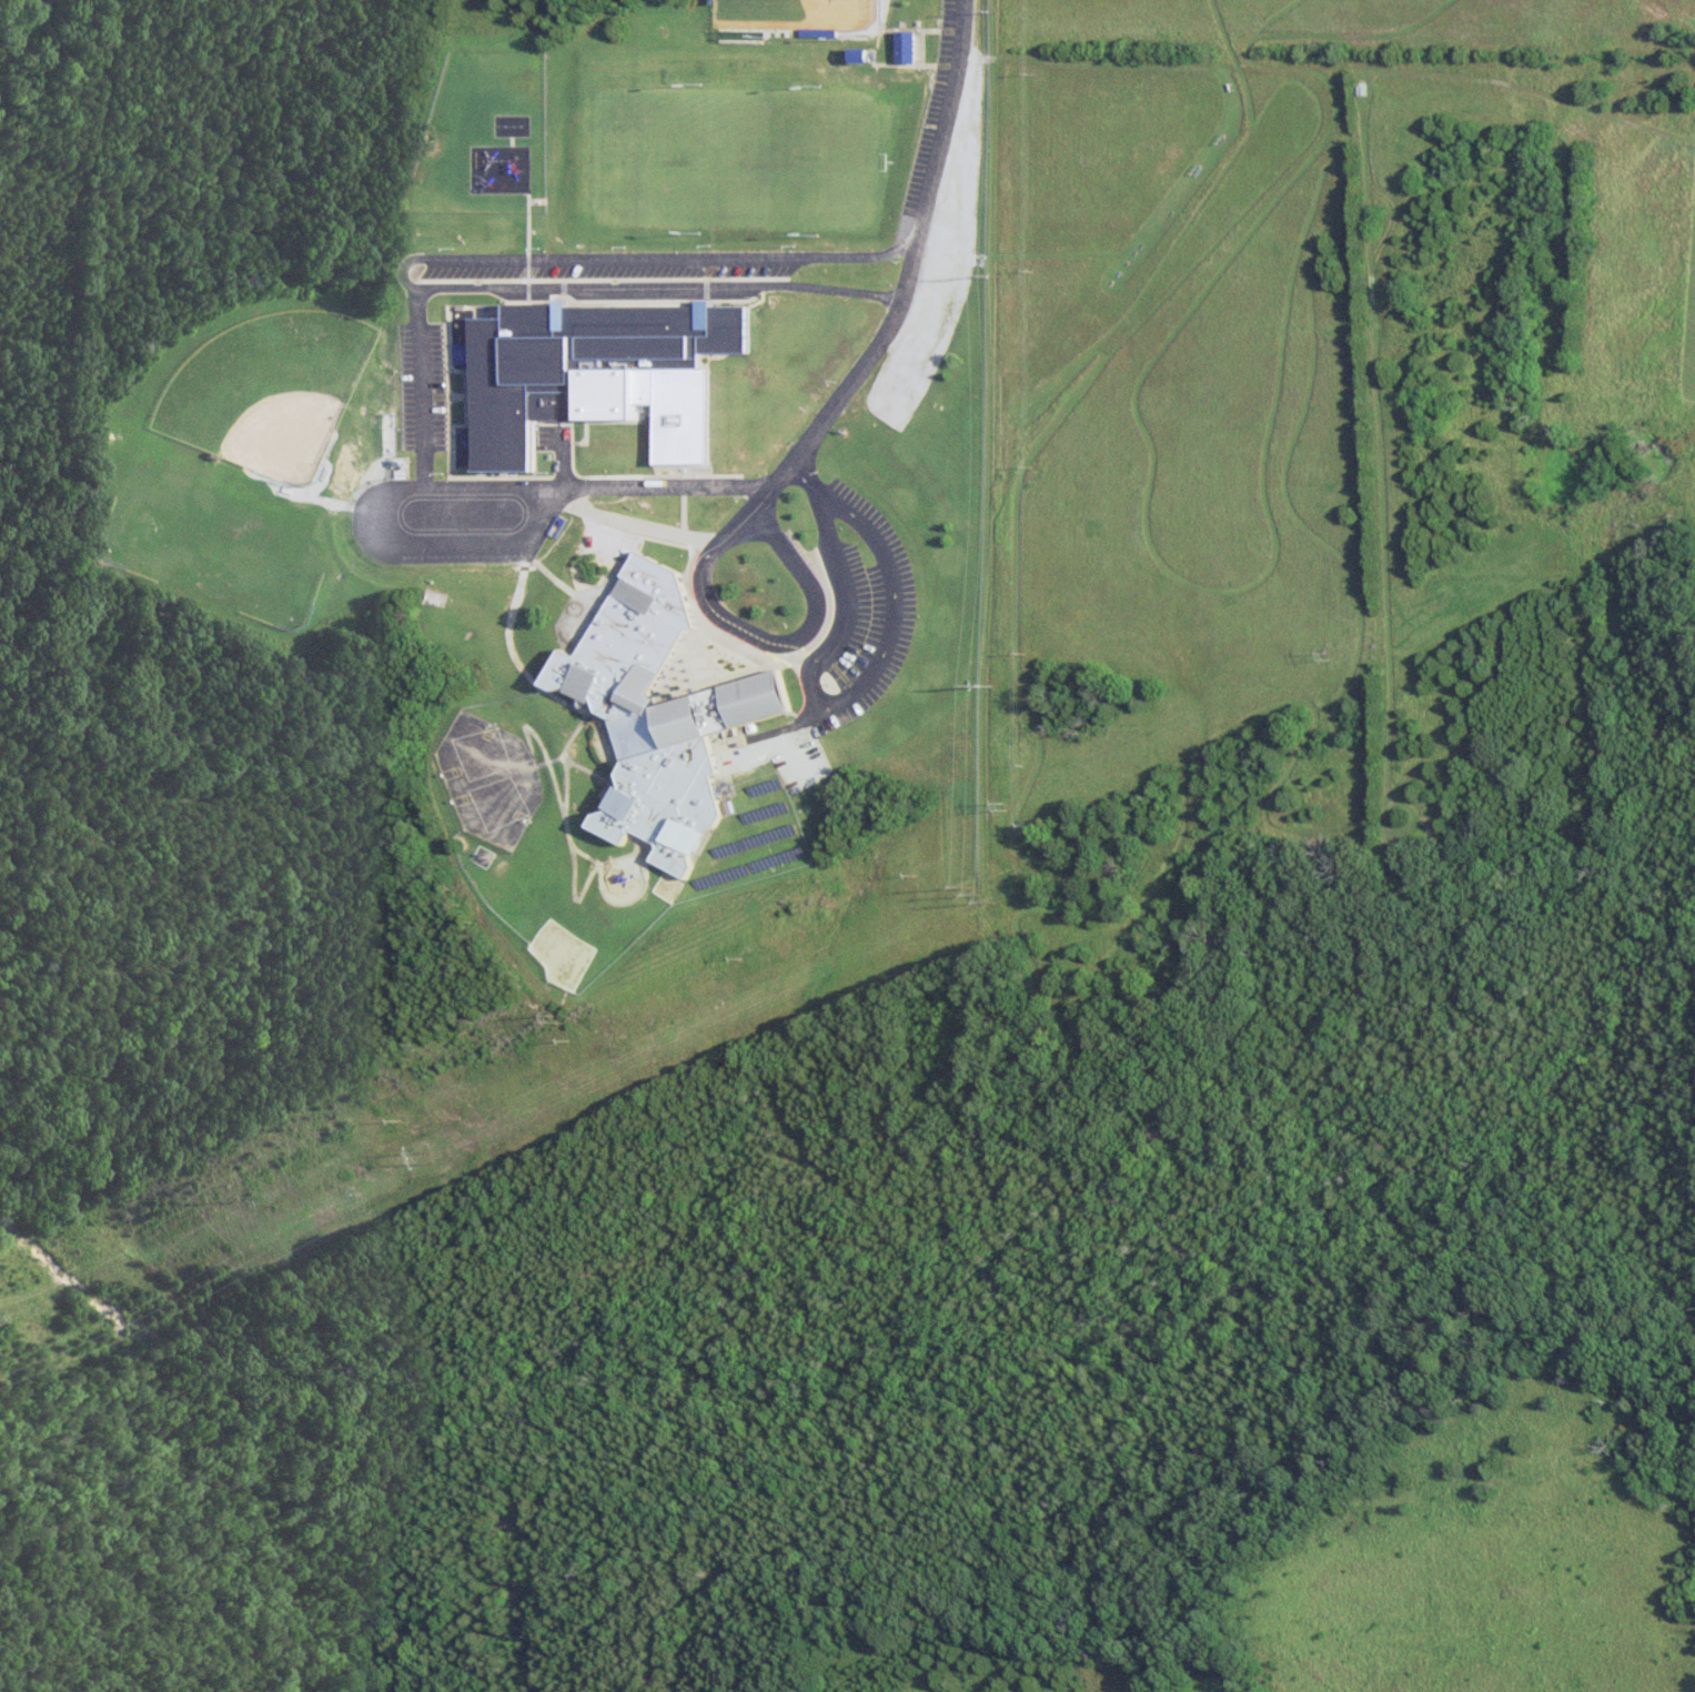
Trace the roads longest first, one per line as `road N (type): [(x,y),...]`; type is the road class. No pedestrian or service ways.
road 1 (residential): [(968,0),(967,53),(911,295),(768,494)]

